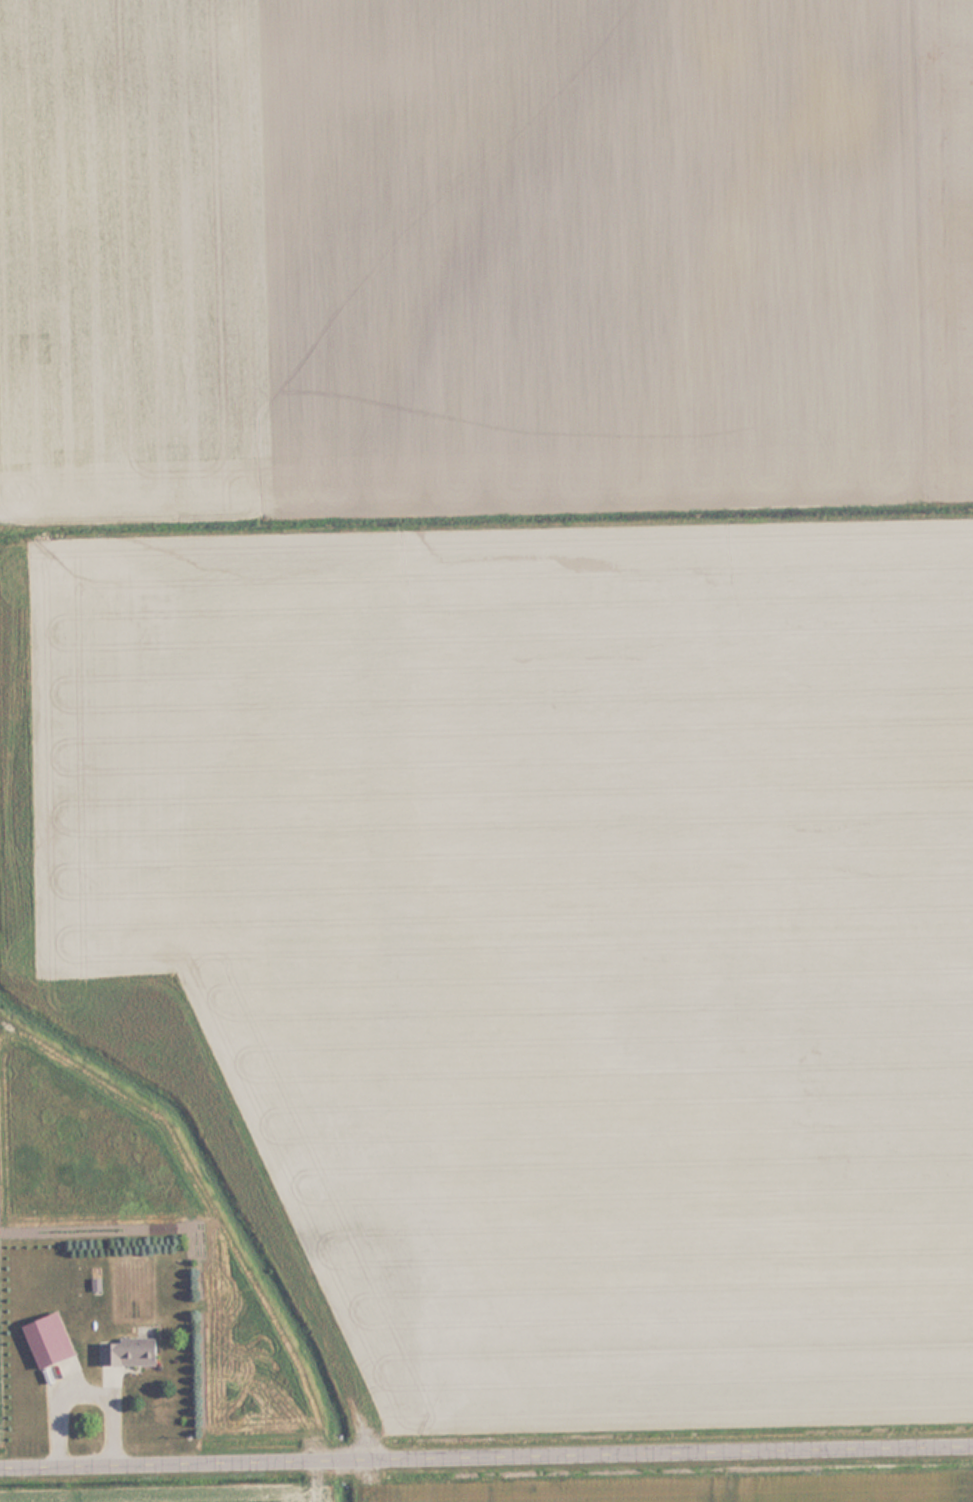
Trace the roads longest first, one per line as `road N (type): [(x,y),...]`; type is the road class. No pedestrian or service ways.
road 1 (residential): [(0,1473),(972,1449)]

